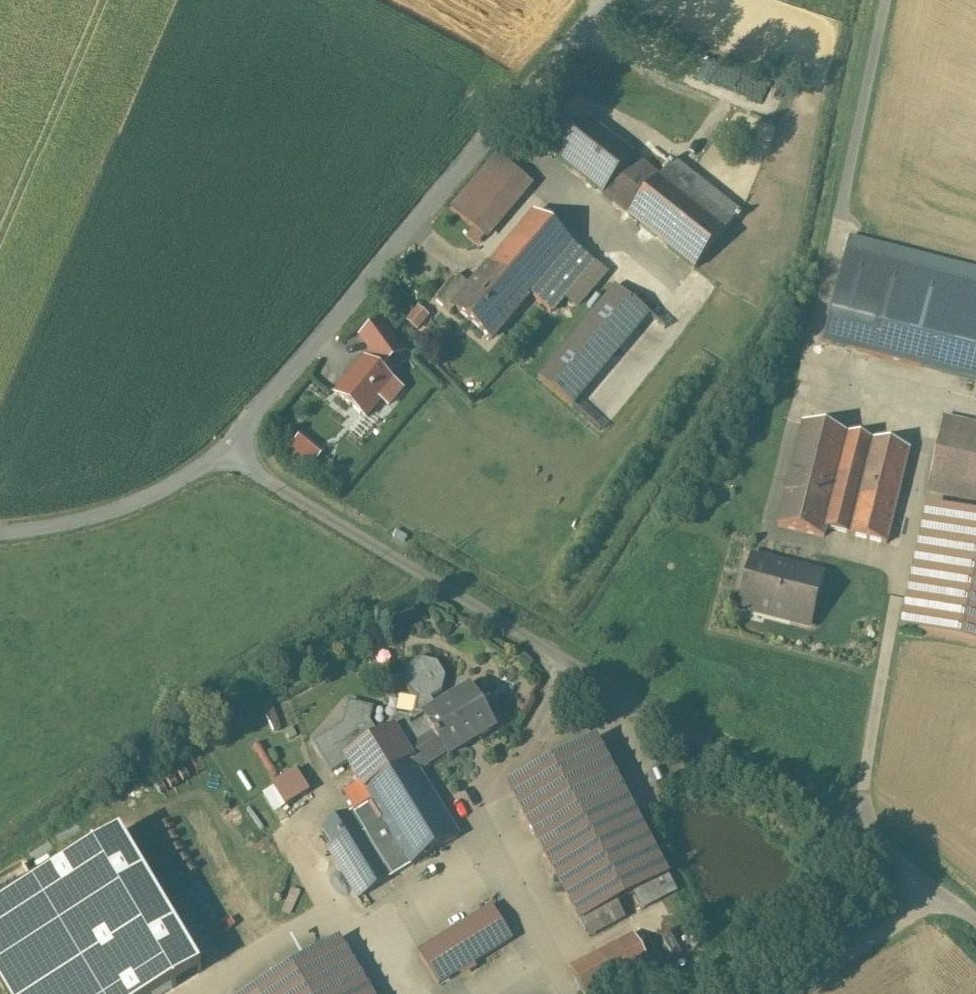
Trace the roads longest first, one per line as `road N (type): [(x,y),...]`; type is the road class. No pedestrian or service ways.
road 1 (unclassified): [(227,453),(859,832),(946,898)]
road 2 (residential): [(601,0),(227,453)]
road 3 (residential): [(227,453),(131,507),(0,537)]
road 4 (unclassified): [(946,898),(781,993)]

